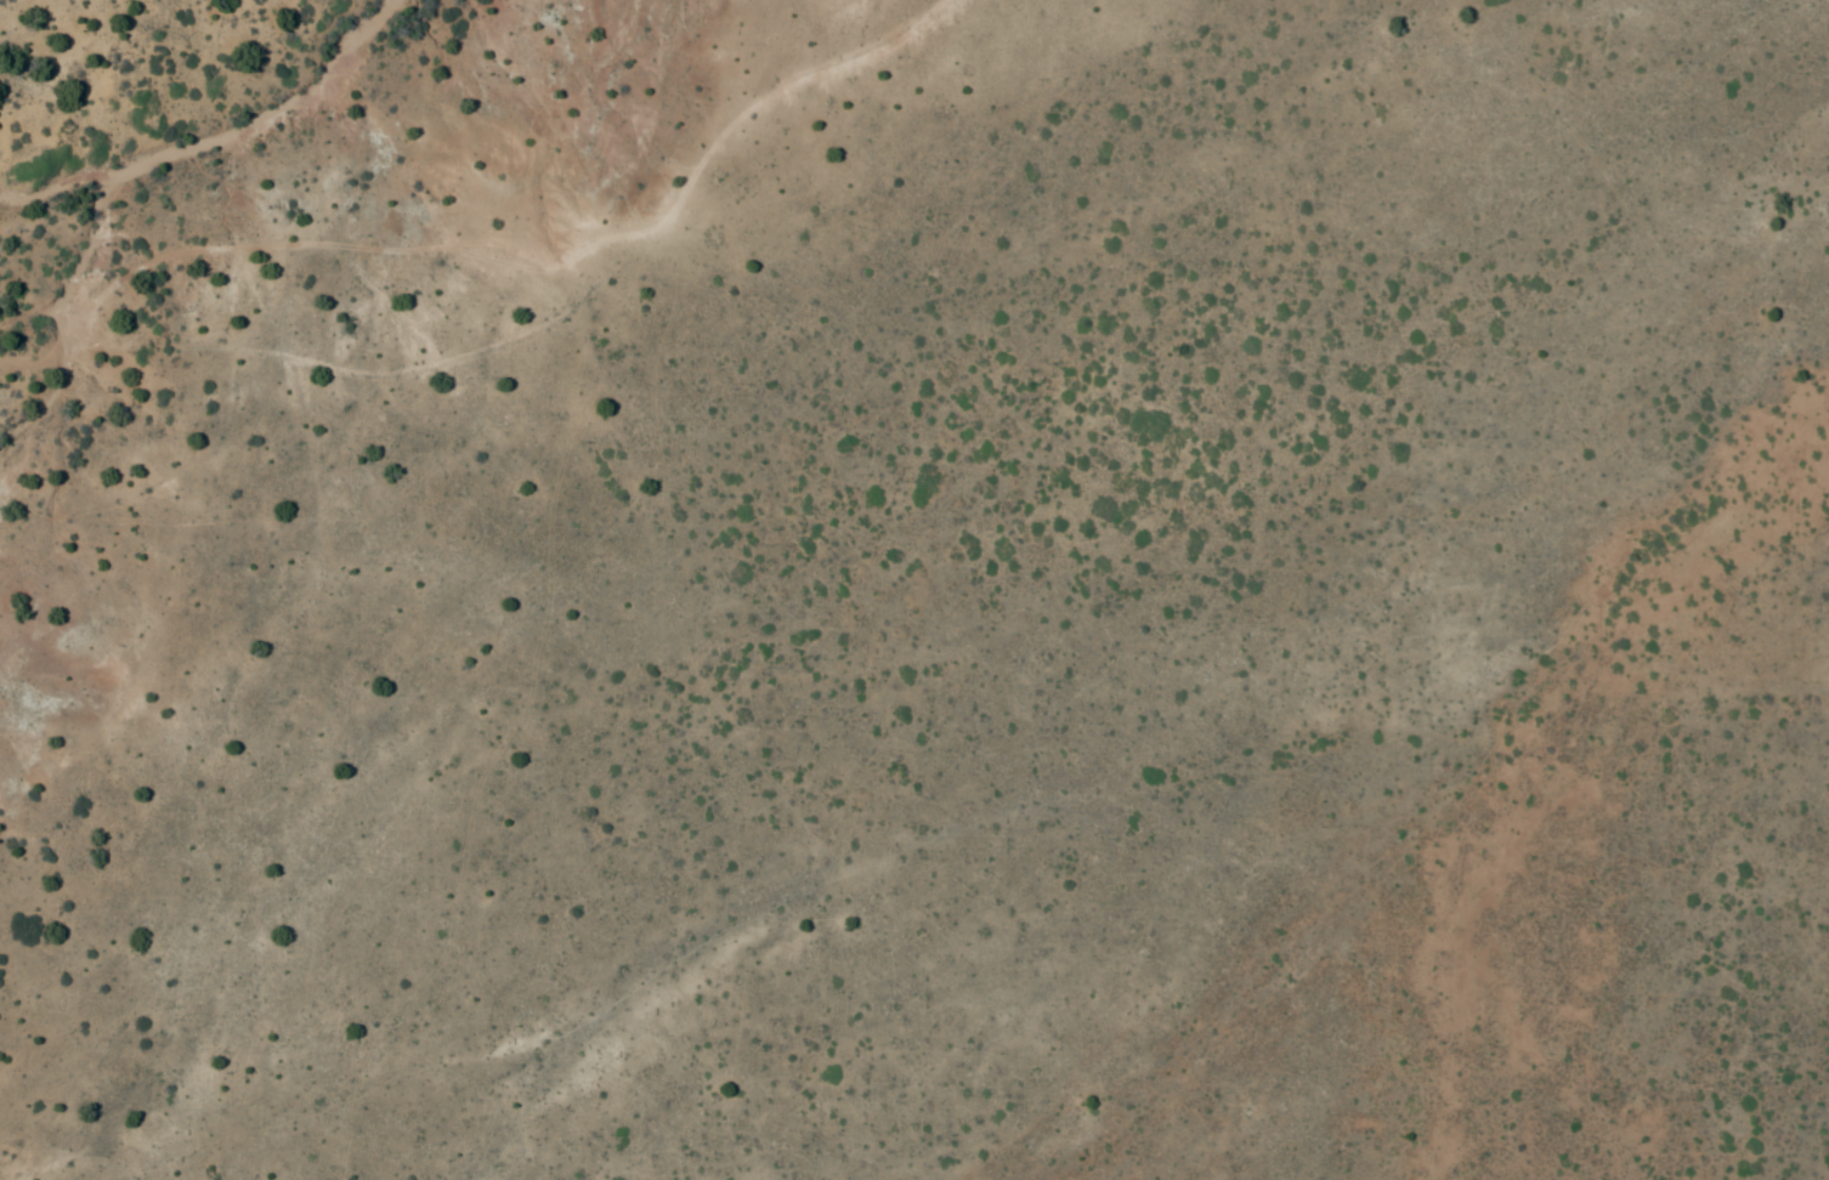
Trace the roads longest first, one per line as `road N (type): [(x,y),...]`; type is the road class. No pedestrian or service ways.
road 1 (residential): [(0,351),(77,306),(200,278),(591,144),(692,95),(761,19),(805,0)]

